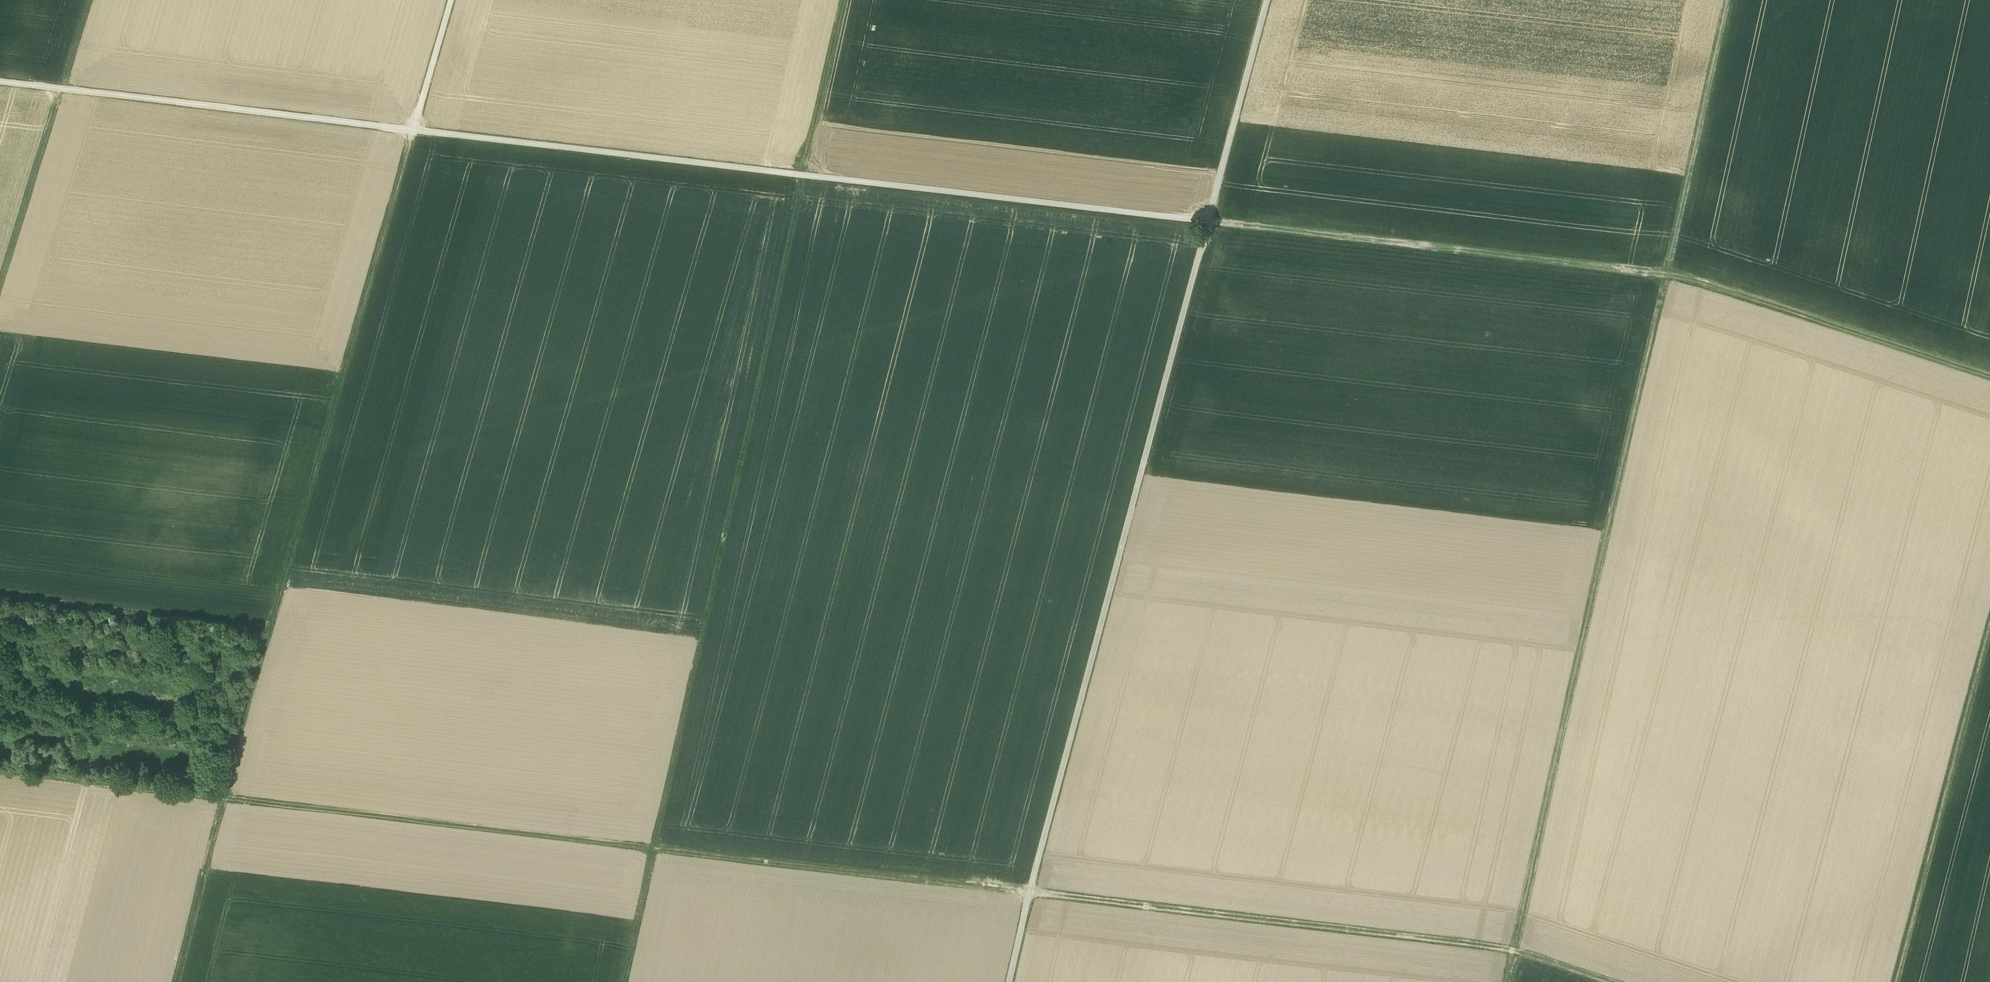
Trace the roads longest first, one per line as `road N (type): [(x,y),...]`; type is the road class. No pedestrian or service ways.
road 1 (track): [(1989,386),(1671,283),(1249,225),(414,130)]
road 2 (track): [(1593,981),(1518,957),(1003,887),(231,805)]
road 3 (track): [(1009,981),(1267,0)]
road 4 (track): [(1512,981),(1734,0)]
road 5 (track): [(631,981),(844,0)]
road 6 (track): [(231,805),(414,130)]
road 7 (track): [(62,88),(414,130)]
road 8 (track): [(1901,981),(1989,653)]
road 9 (track): [(0,779),(231,805)]
road 10 (track): [(62,88),(0,307)]
road 11 (track): [(231,805),(181,981)]
road 12 (track): [(414,130),(456,0)]

